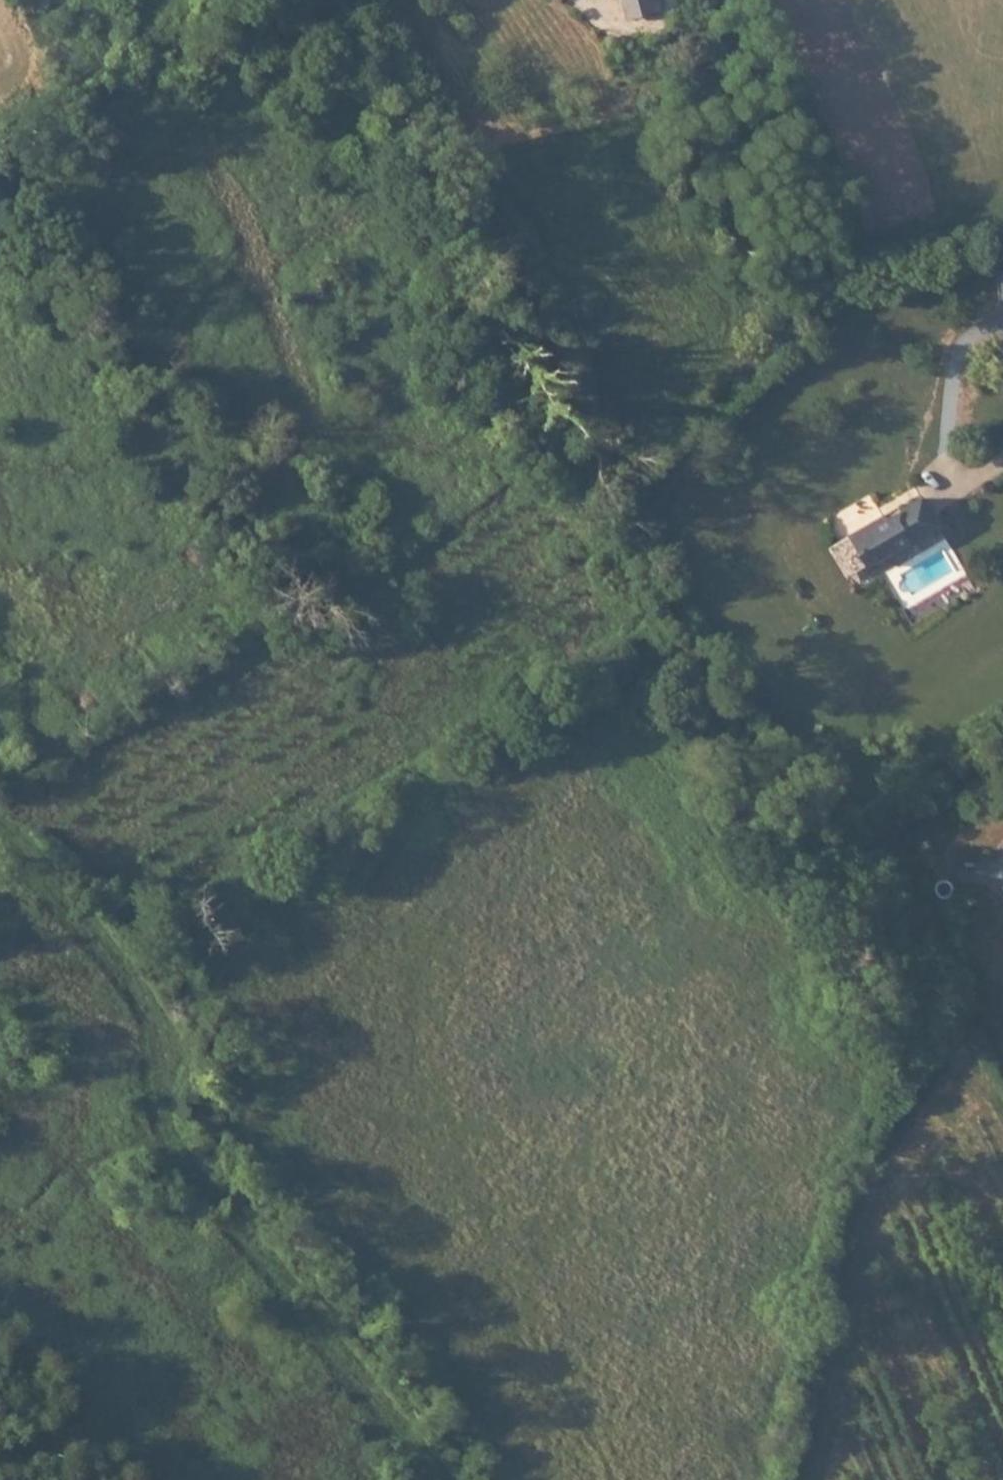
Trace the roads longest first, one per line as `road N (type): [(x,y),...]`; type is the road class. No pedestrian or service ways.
road 1 (track): [(1002,1062),(880,866)]
road 2 (track): [(1002,752),(880,866)]

